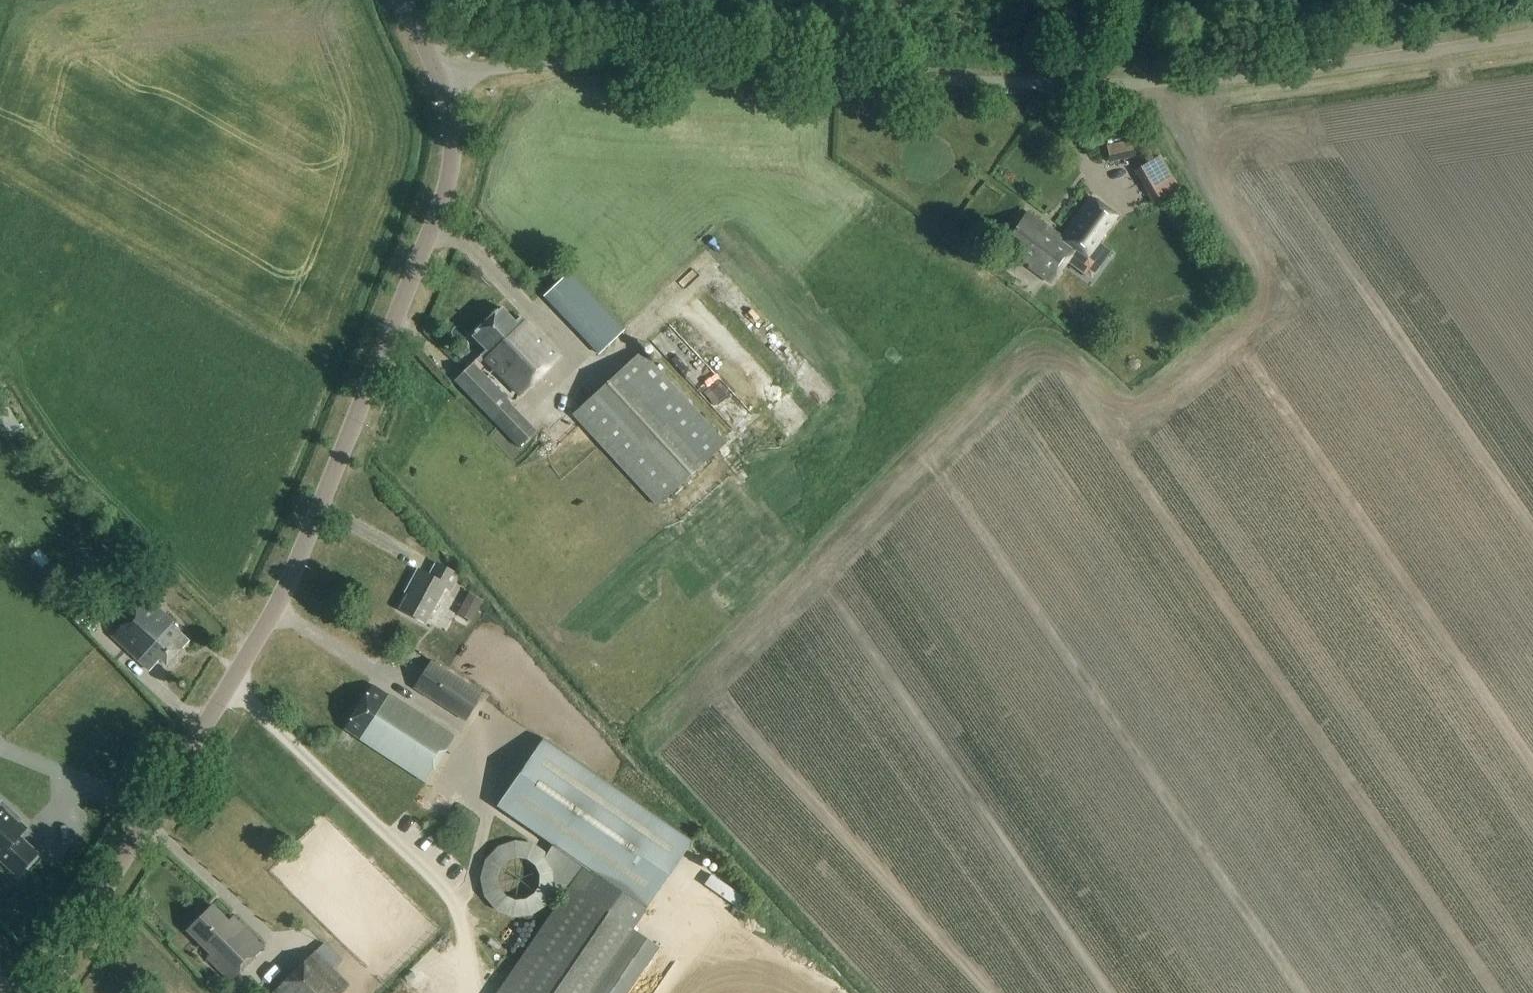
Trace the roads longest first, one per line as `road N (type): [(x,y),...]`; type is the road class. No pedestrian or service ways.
road 1 (unclassified): [(444,85),(486,72),(618,64),(1147,85),(1532,34)]
road 2 (unclassified): [(444,85),(452,139),(440,207),(299,560),(44,992)]

